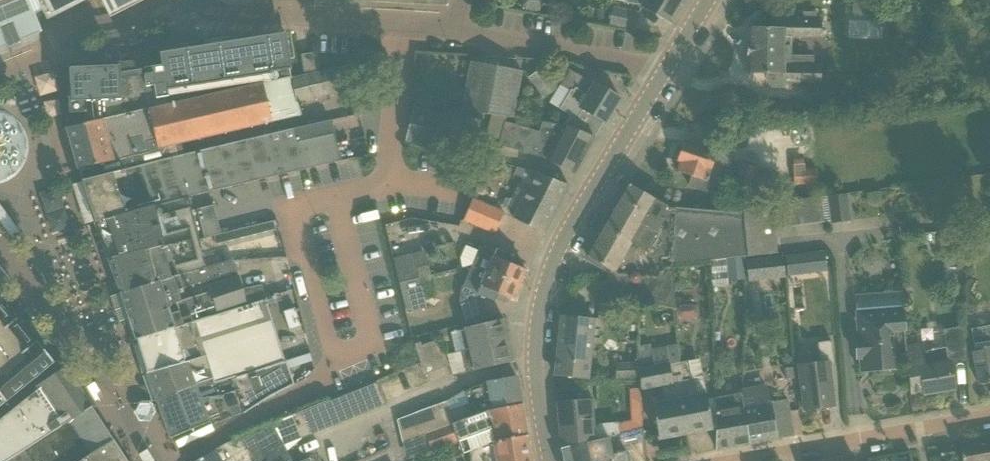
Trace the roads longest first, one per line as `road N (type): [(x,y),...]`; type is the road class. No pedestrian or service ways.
road 1 (residential): [(667,69),(450,27),(215,10)]
road 2 (tertiary): [(548,460),(533,367),(543,296),(556,259),(667,69)]
road 3 (residential): [(740,460),(989,418)]

